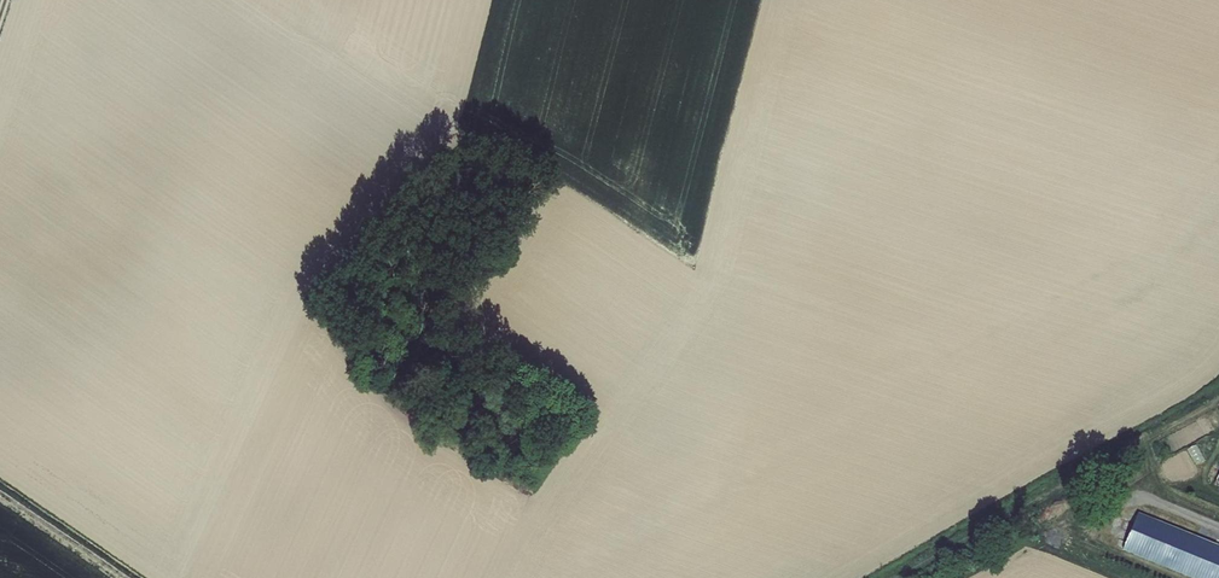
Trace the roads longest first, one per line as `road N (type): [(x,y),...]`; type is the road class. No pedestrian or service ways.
road 1 (track): [(1218,401),(899,577)]
road 2 (track): [(0,499),(112,577)]

